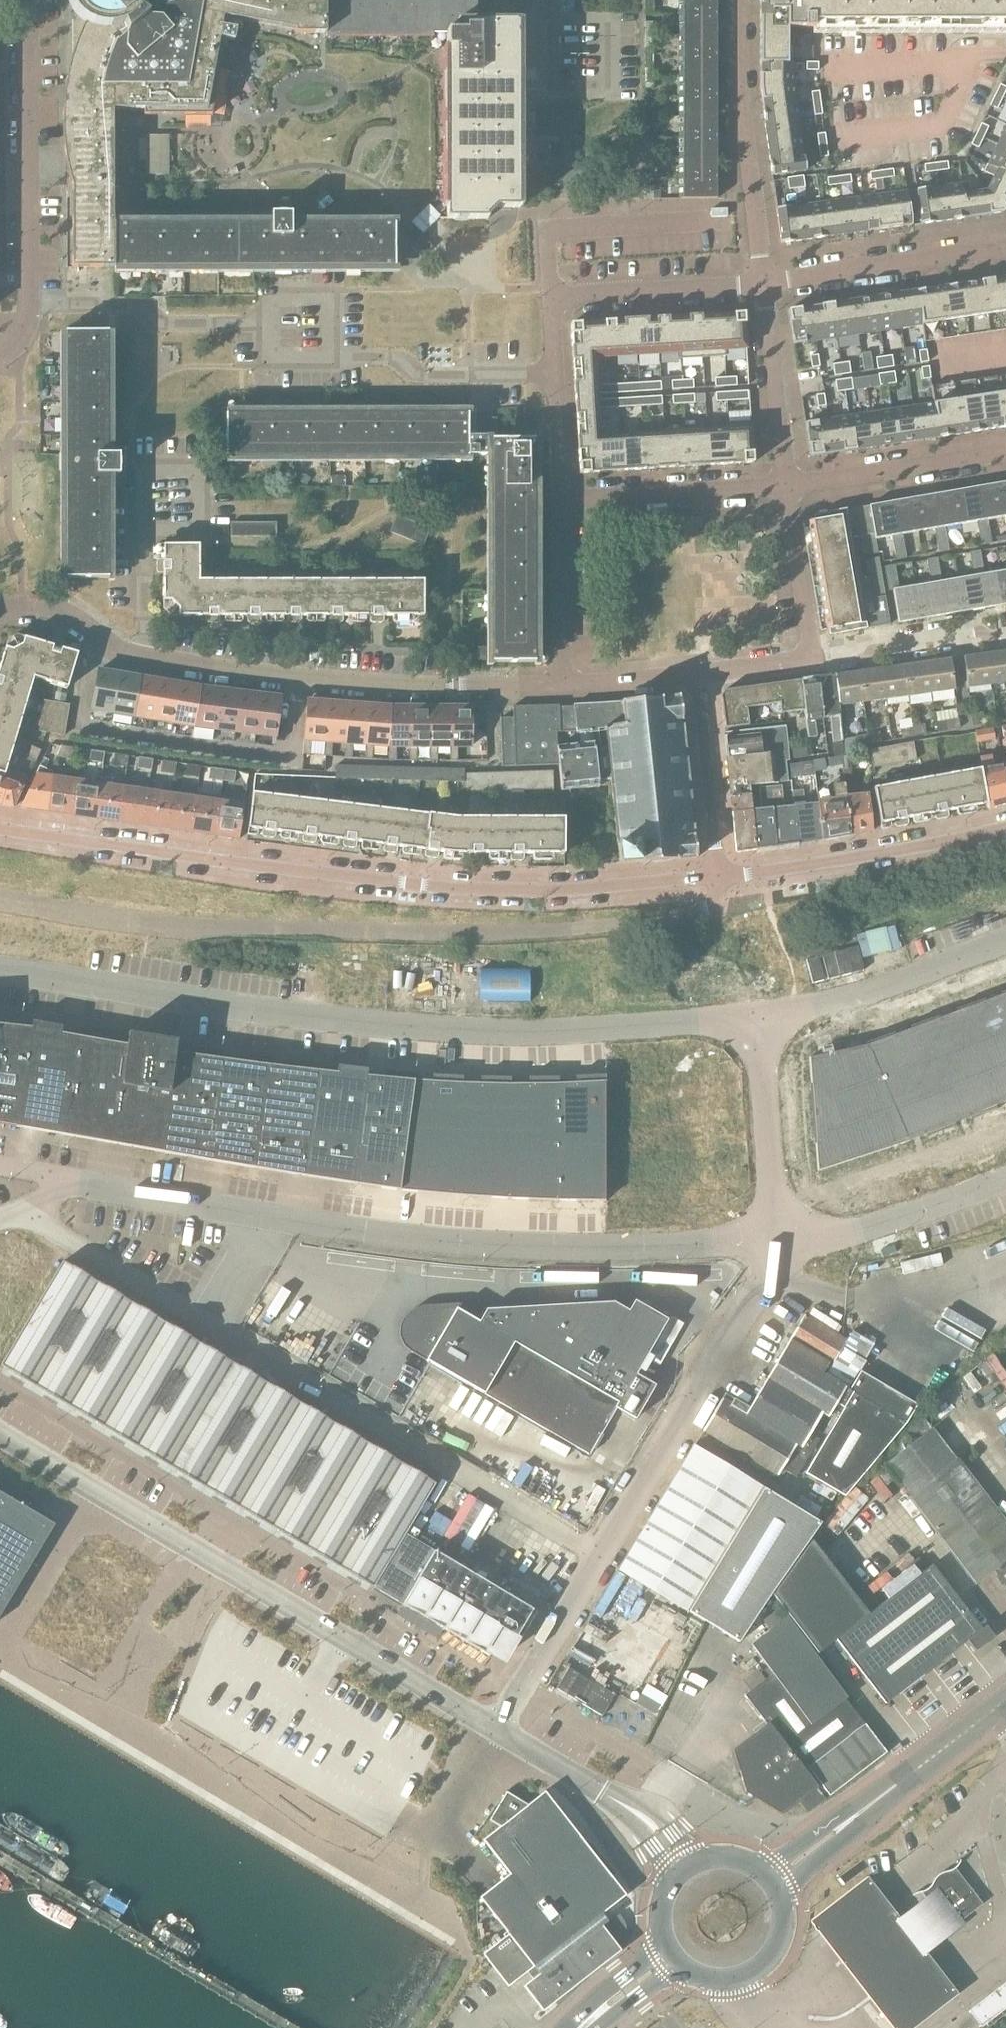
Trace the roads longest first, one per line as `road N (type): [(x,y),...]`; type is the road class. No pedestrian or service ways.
road 1 (unclassified): [(0,970),(288,1014),(479,1029),(759,1013)]
road 2 (unclassified): [(776,1241),(468,1243),(83,1186),(37,1202)]
road 3 (unclassified): [(717,877),(717,897),(707,908),(489,932),(191,928),(0,901)]
road 4 (residential): [(717,877),(570,890),(451,888),(0,830)]
road 5 (unclassified): [(600,1555),(57,1234),(37,1202)]
road 6 (tertiary): [(497,1729),(0,1433)]
road 7 (residential): [(553,368),(416,374),(392,356),(270,356),(271,325),(155,326),(155,312),(29,310)]
road 8 (residential): [(560,685),(359,684),(141,658)]
road 9 (unclassified): [(776,1241),(760,1286),(600,1555)]
road 10 (residential): [(29,310),(27,0)]
road 11 (secondary): [(770,1882),(1005,1701)]
road 12 (residential): [(1005,827),(717,877)]
road 13 (residential): [(762,283),(739,0)]
road 14 (unclassified): [(759,1013),(853,997),(1005,943)]
road 15 (residential): [(549,297),(545,229),(722,218)]
road 16 (residential): [(762,283),(1005,249)]
road 17 (unclassified): [(1005,1177),(860,1229),(776,1241)]
road 18 (tertiary): [(686,1864),(621,1800),(497,1729)]
road 19 (unclassified): [(759,1013),(776,1241)]
road 20 (residential): [(562,499),(785,485)]
road 21 (residential): [(785,485),(1005,451)]
road 22 (residential): [(549,297),(762,283)]
road 23 (residential): [(785,485),(762,283)]
road 24 (residential): [(717,877),(697,675)]
road 25 (unclassified): [(497,1729),(600,1555)]
road 26 (residential): [(815,658),(1005,638)]
road 27 (secondary): [(670,1959),(705,1980),(757,1970),(780,1933),(770,1882)]
road 28 (residential): [(560,685),(562,499)]
road 29 (residential): [(815,658),(785,485)]
road 30 (residential): [(142,528),(142,472),(195,471),(195,528)]
road 31 (residential): [(141,658),(55,610),(0,607)]
road 32 (residential): [(697,675),(560,685)]
road 33 (residential): [(562,499),(553,368)]
road 34 (residential): [(141,658),(142,528)]

